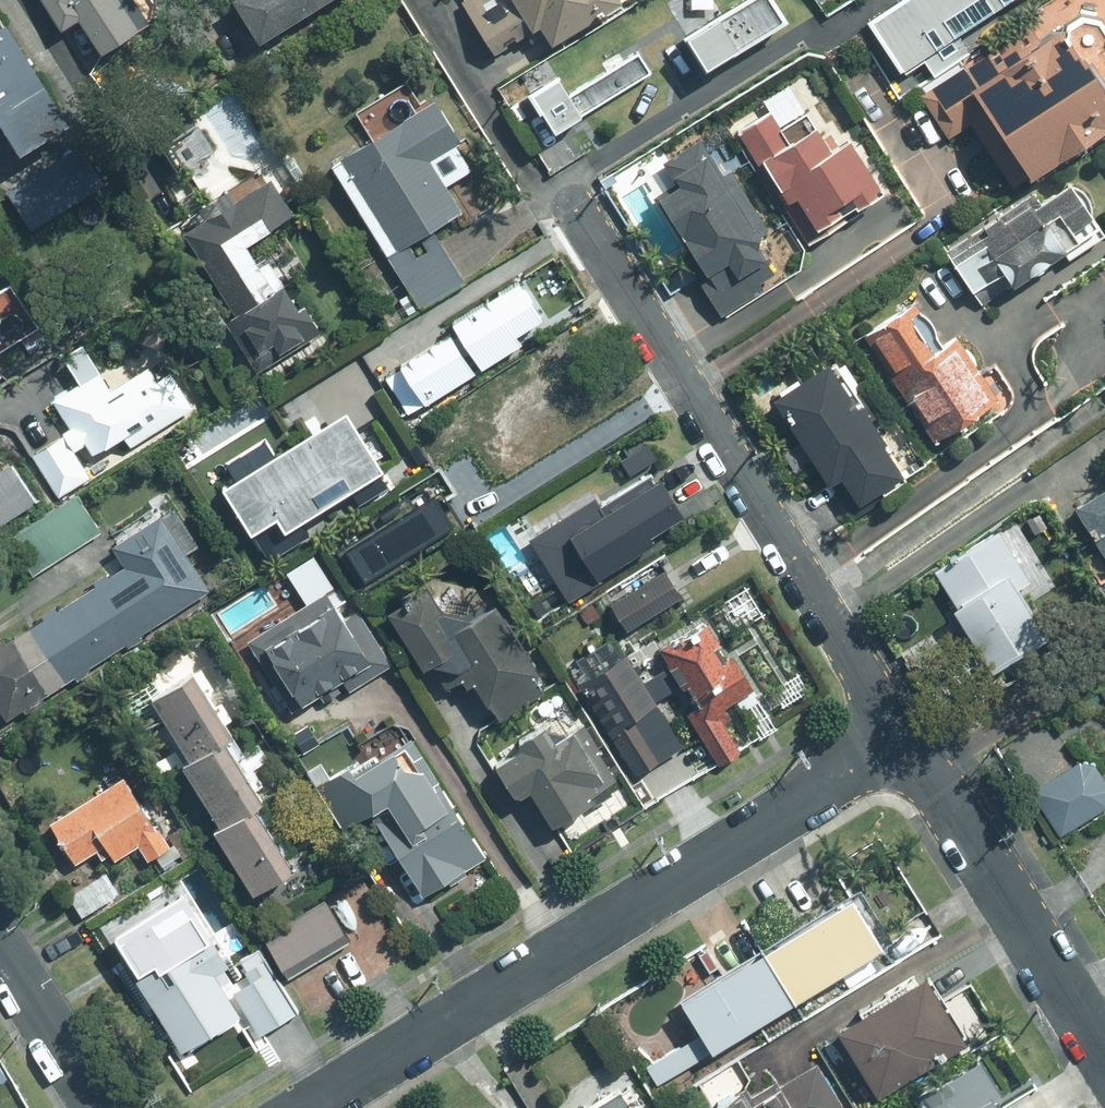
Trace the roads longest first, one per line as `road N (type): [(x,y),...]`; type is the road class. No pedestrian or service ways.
road 1 (residential): [(307,1107),(905,737)]
road 2 (residential): [(575,206),(905,737)]
road 3 (residential): [(905,737),(1104,1061)]
road 4 (residential): [(0,940),(104,1107)]

